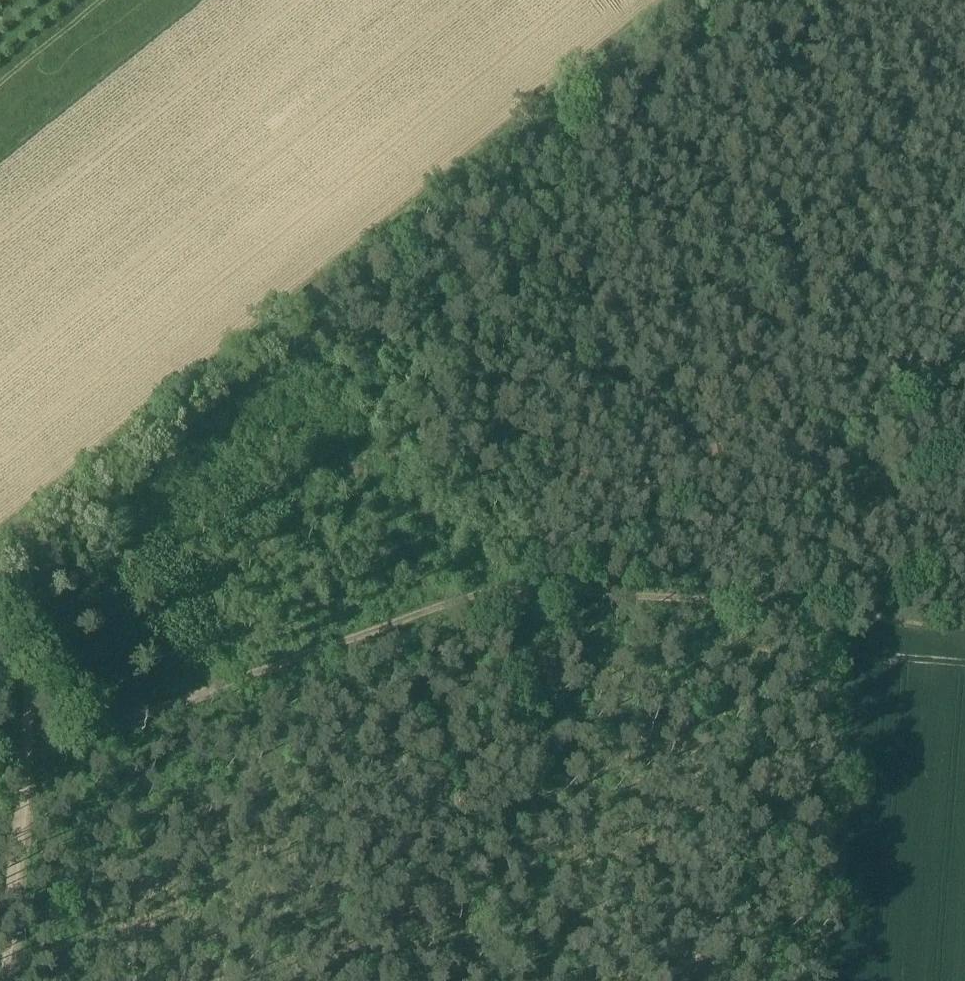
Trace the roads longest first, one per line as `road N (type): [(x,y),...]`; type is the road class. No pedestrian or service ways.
road 1 (track): [(37,771),(496,596),(964,627)]
road 2 (track): [(695,0),(0,552)]
road 3 (track): [(0,628),(44,681),(37,771)]

